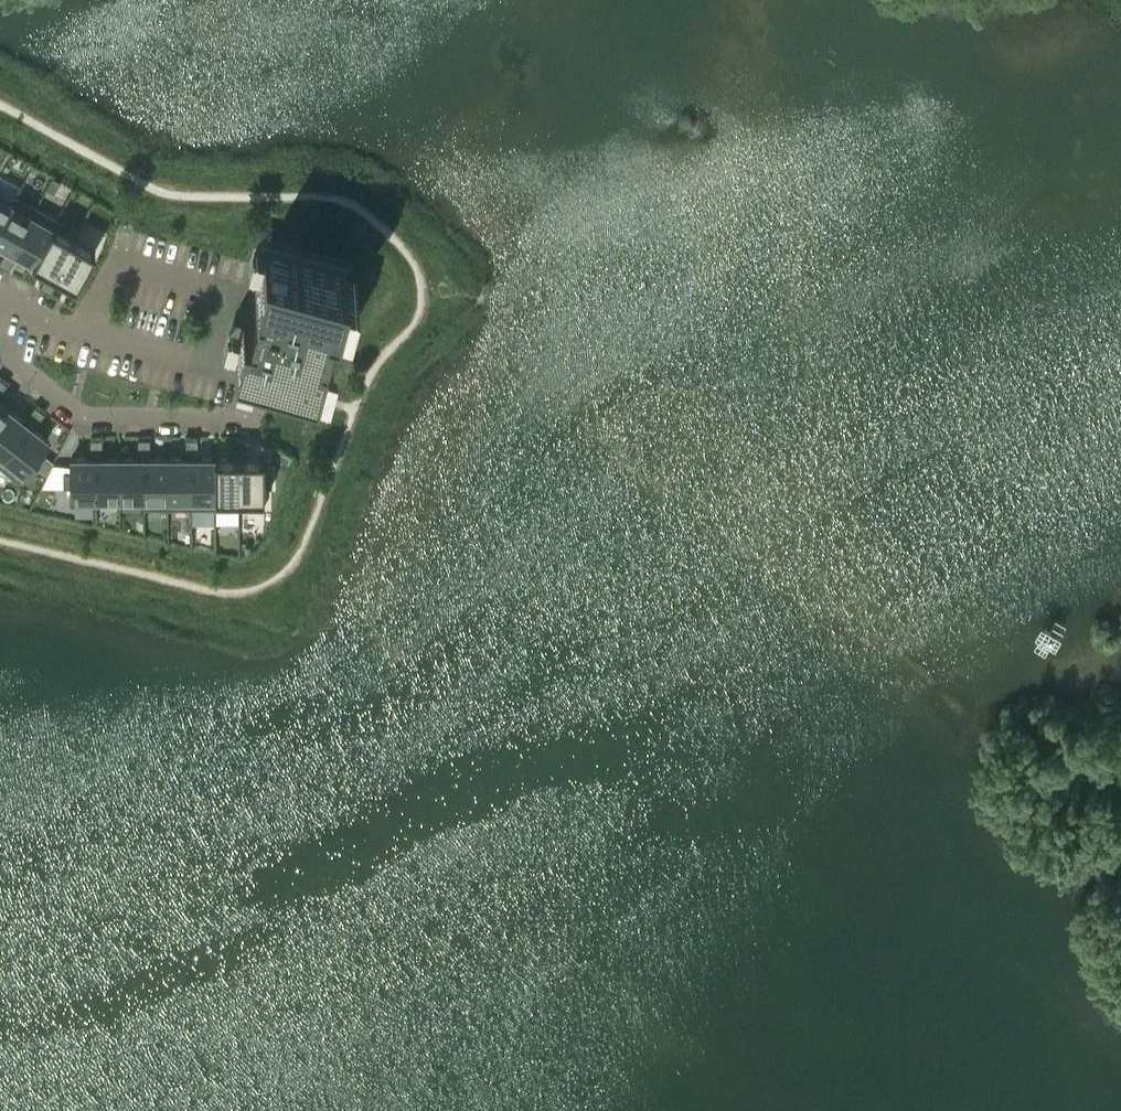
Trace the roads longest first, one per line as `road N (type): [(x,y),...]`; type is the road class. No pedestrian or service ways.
road 1 (residential): [(0,352),(71,408),(96,417),(236,416),(252,381),(73,328),(0,293)]

